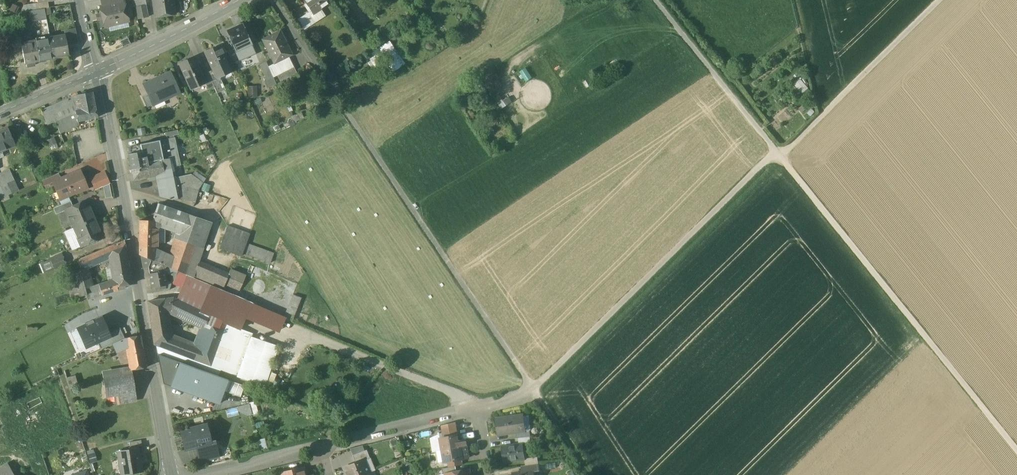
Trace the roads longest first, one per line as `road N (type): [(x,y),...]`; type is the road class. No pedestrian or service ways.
road 1 (track): [(1016,449),(655,0)]
road 2 (track): [(533,388),(939,0)]
road 3 (track): [(533,388),(274,0)]
road 4 (tertiary): [(101,70),(170,474)]
road 5 (track): [(301,327),(480,410)]
road 6 (residential): [(321,446),(480,410)]
road 7 (secondary): [(241,0),(101,70)]

